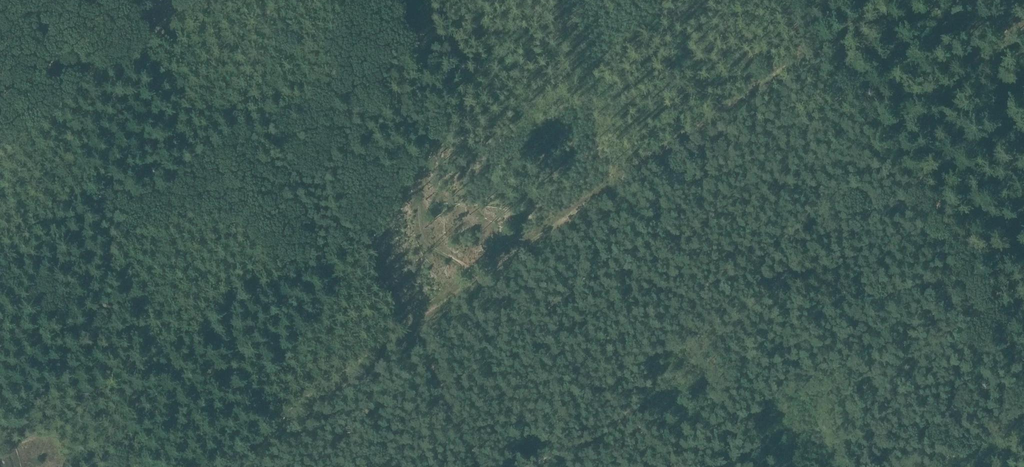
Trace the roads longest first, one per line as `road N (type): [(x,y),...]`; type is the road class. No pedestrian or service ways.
road 1 (track): [(203,466),(475,277),(828,52)]
road 2 (track): [(485,466),(270,0)]
road 3 (track): [(1023,341),(812,0)]
road 4 (track): [(828,52),(902,159),(1023,369)]

